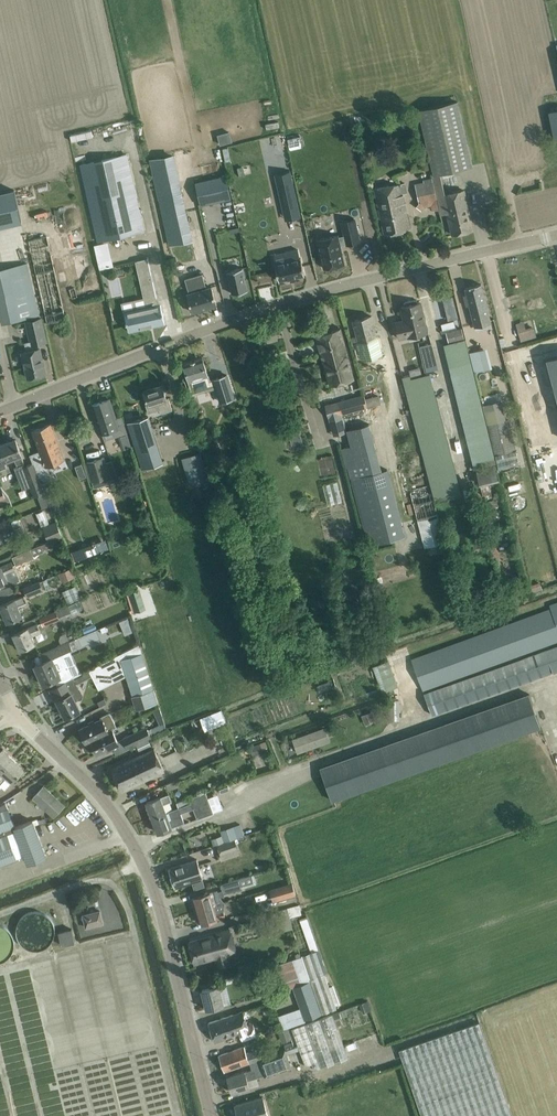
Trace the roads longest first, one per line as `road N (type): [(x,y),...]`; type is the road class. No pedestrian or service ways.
road 1 (secondary): [(0,413),(261,310),(556,235)]
road 2 (tertiary): [(213,1115),(140,858),(103,799),(18,716)]

